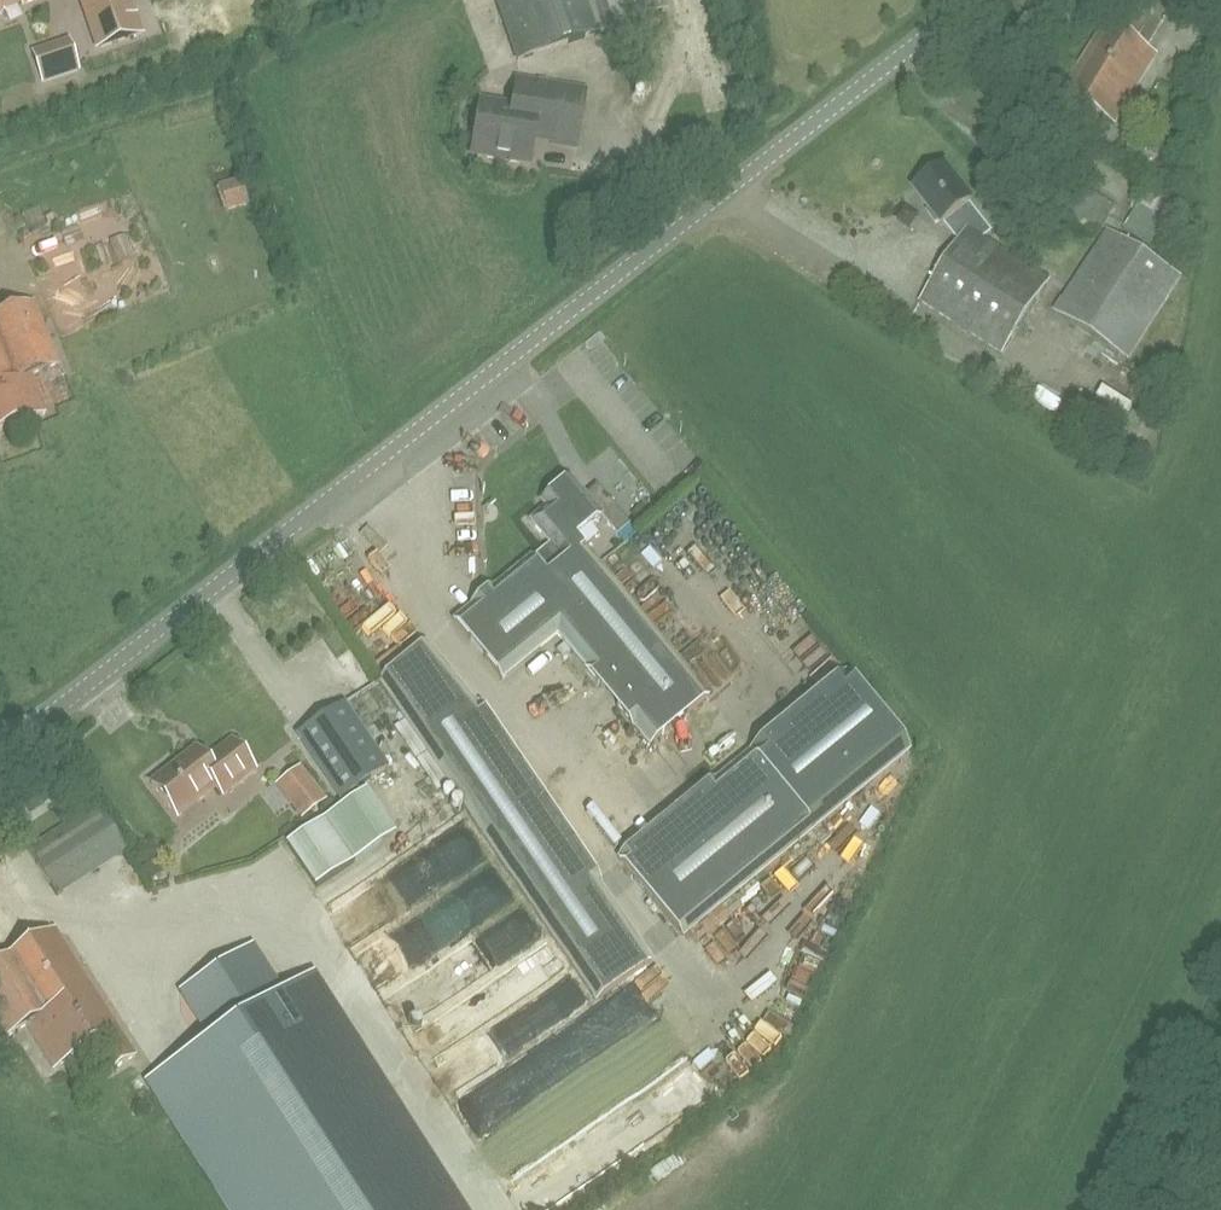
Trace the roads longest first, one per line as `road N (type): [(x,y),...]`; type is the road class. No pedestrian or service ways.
road 1 (tertiary): [(0,751),(976,0)]
road 2 (unclassified): [(1161,1209),(1220,1086)]

